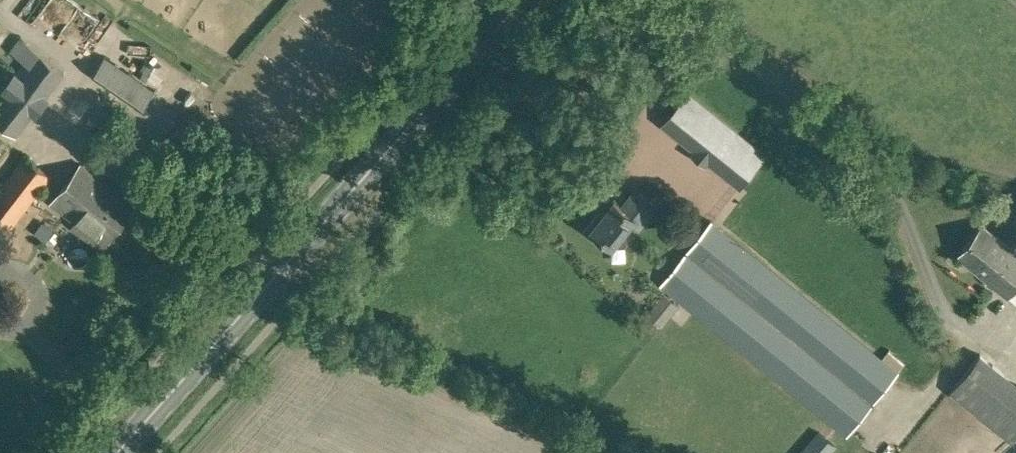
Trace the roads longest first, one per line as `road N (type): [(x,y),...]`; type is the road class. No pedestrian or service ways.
road 1 (secondary): [(116,452),(524,0)]

